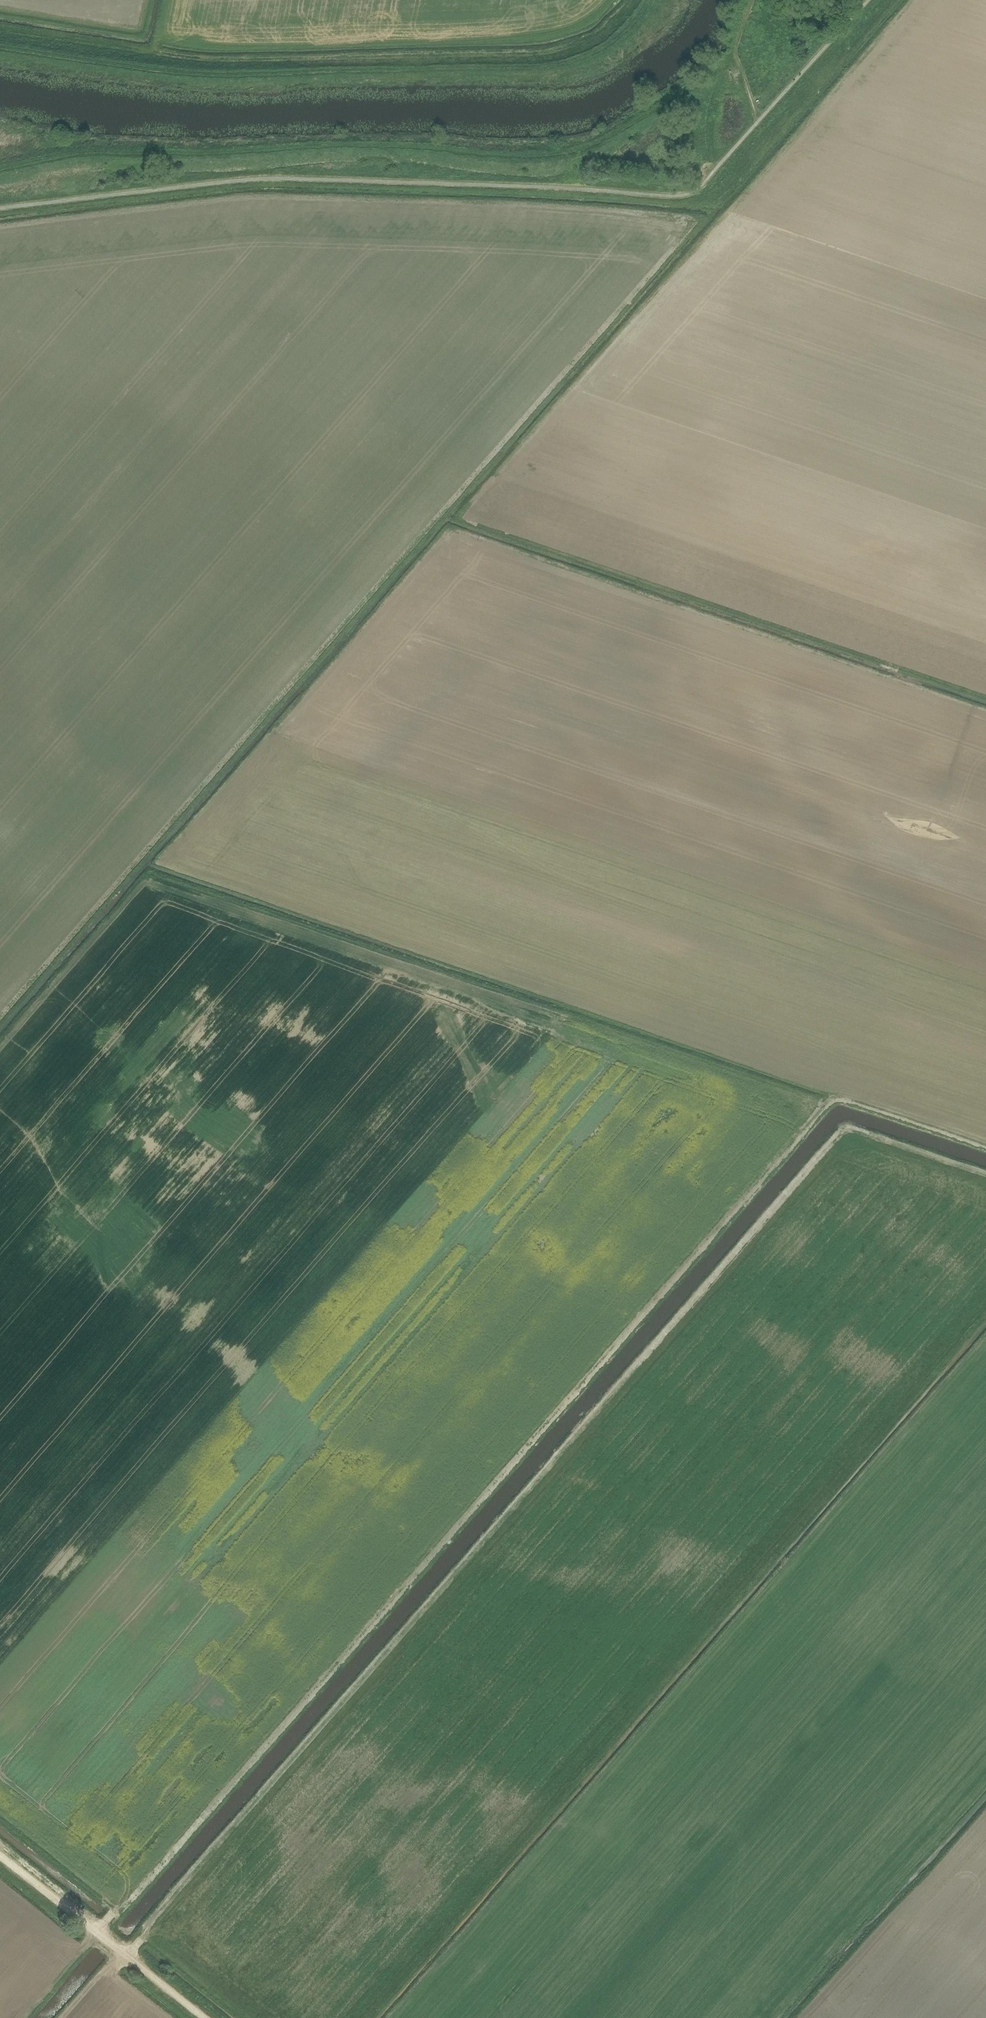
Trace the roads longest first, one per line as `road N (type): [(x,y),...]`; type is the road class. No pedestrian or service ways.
road 1 (unclassified): [(208,2017),(0,1854)]

